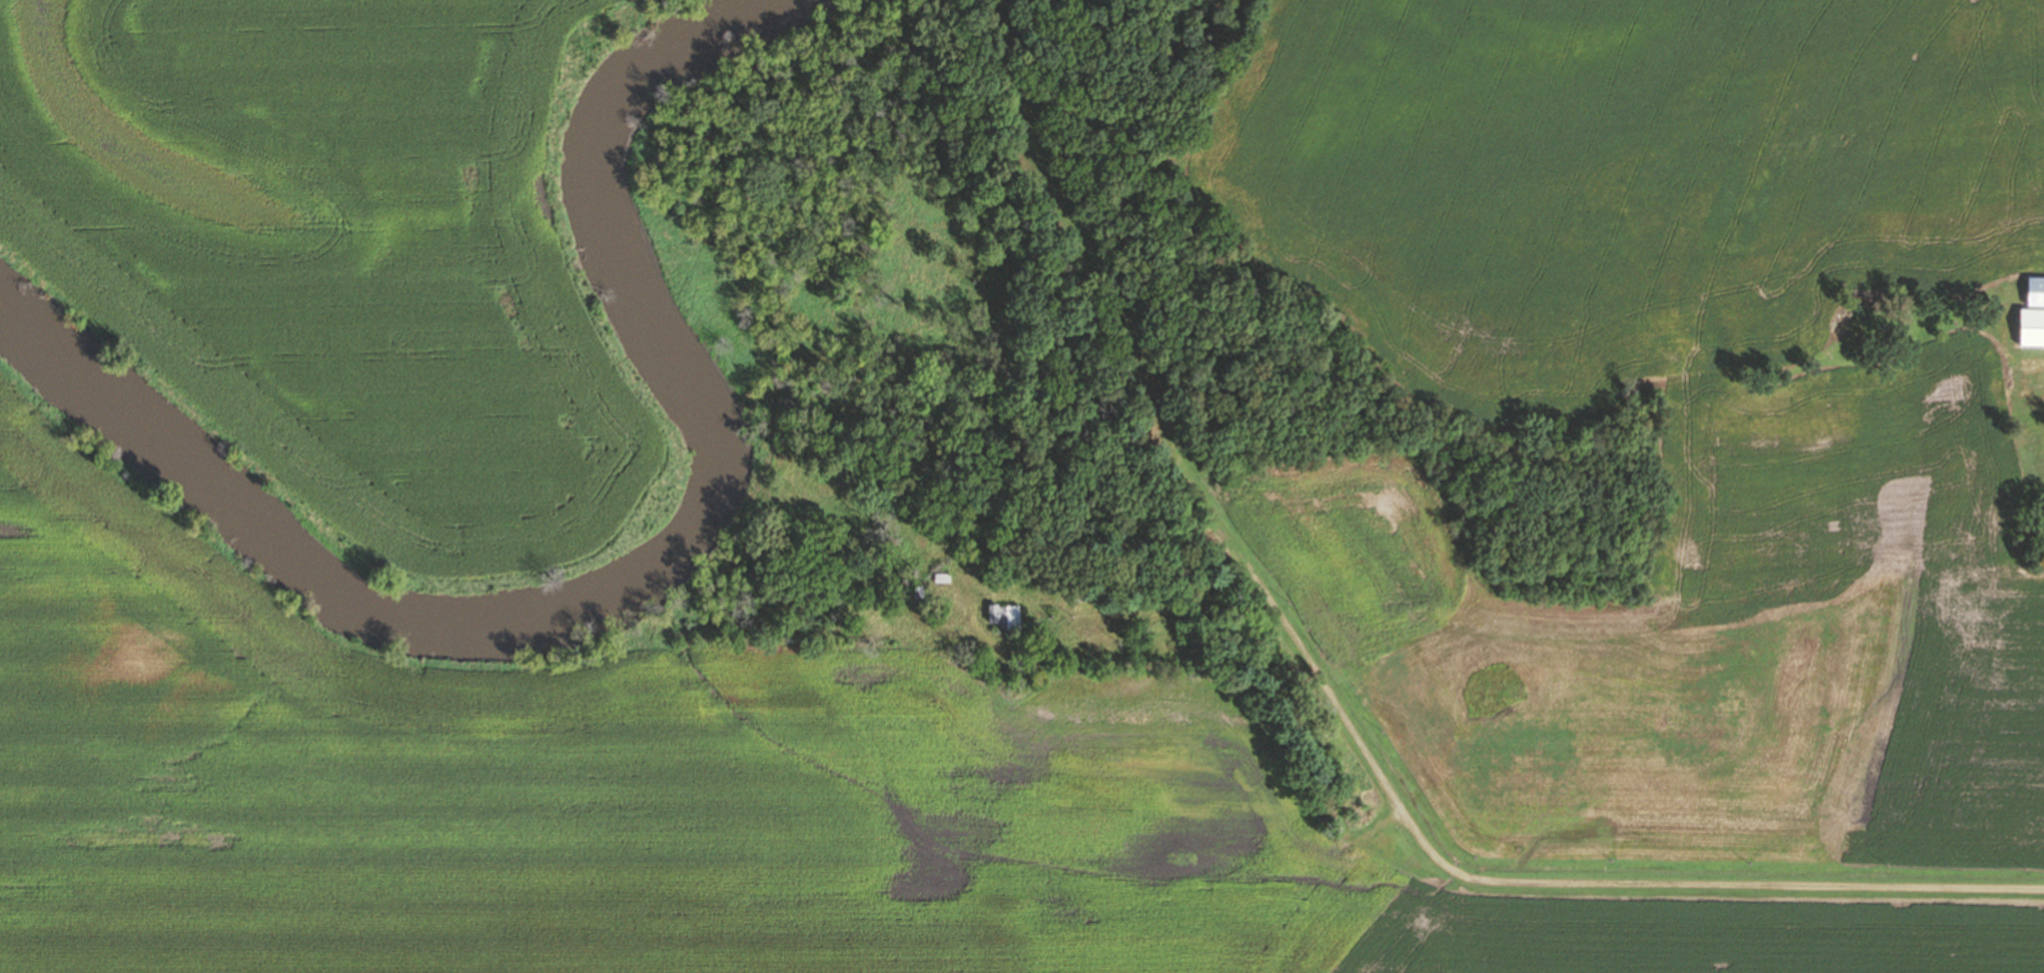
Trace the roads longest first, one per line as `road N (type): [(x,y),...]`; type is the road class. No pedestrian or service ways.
road 1 (residential): [(2043,889),(1478,881),(1448,871),(1418,838),(1253,574)]
road 2 (track): [(1003,0),(999,51),(1016,115),(1092,257),(1175,456),(1253,574)]

